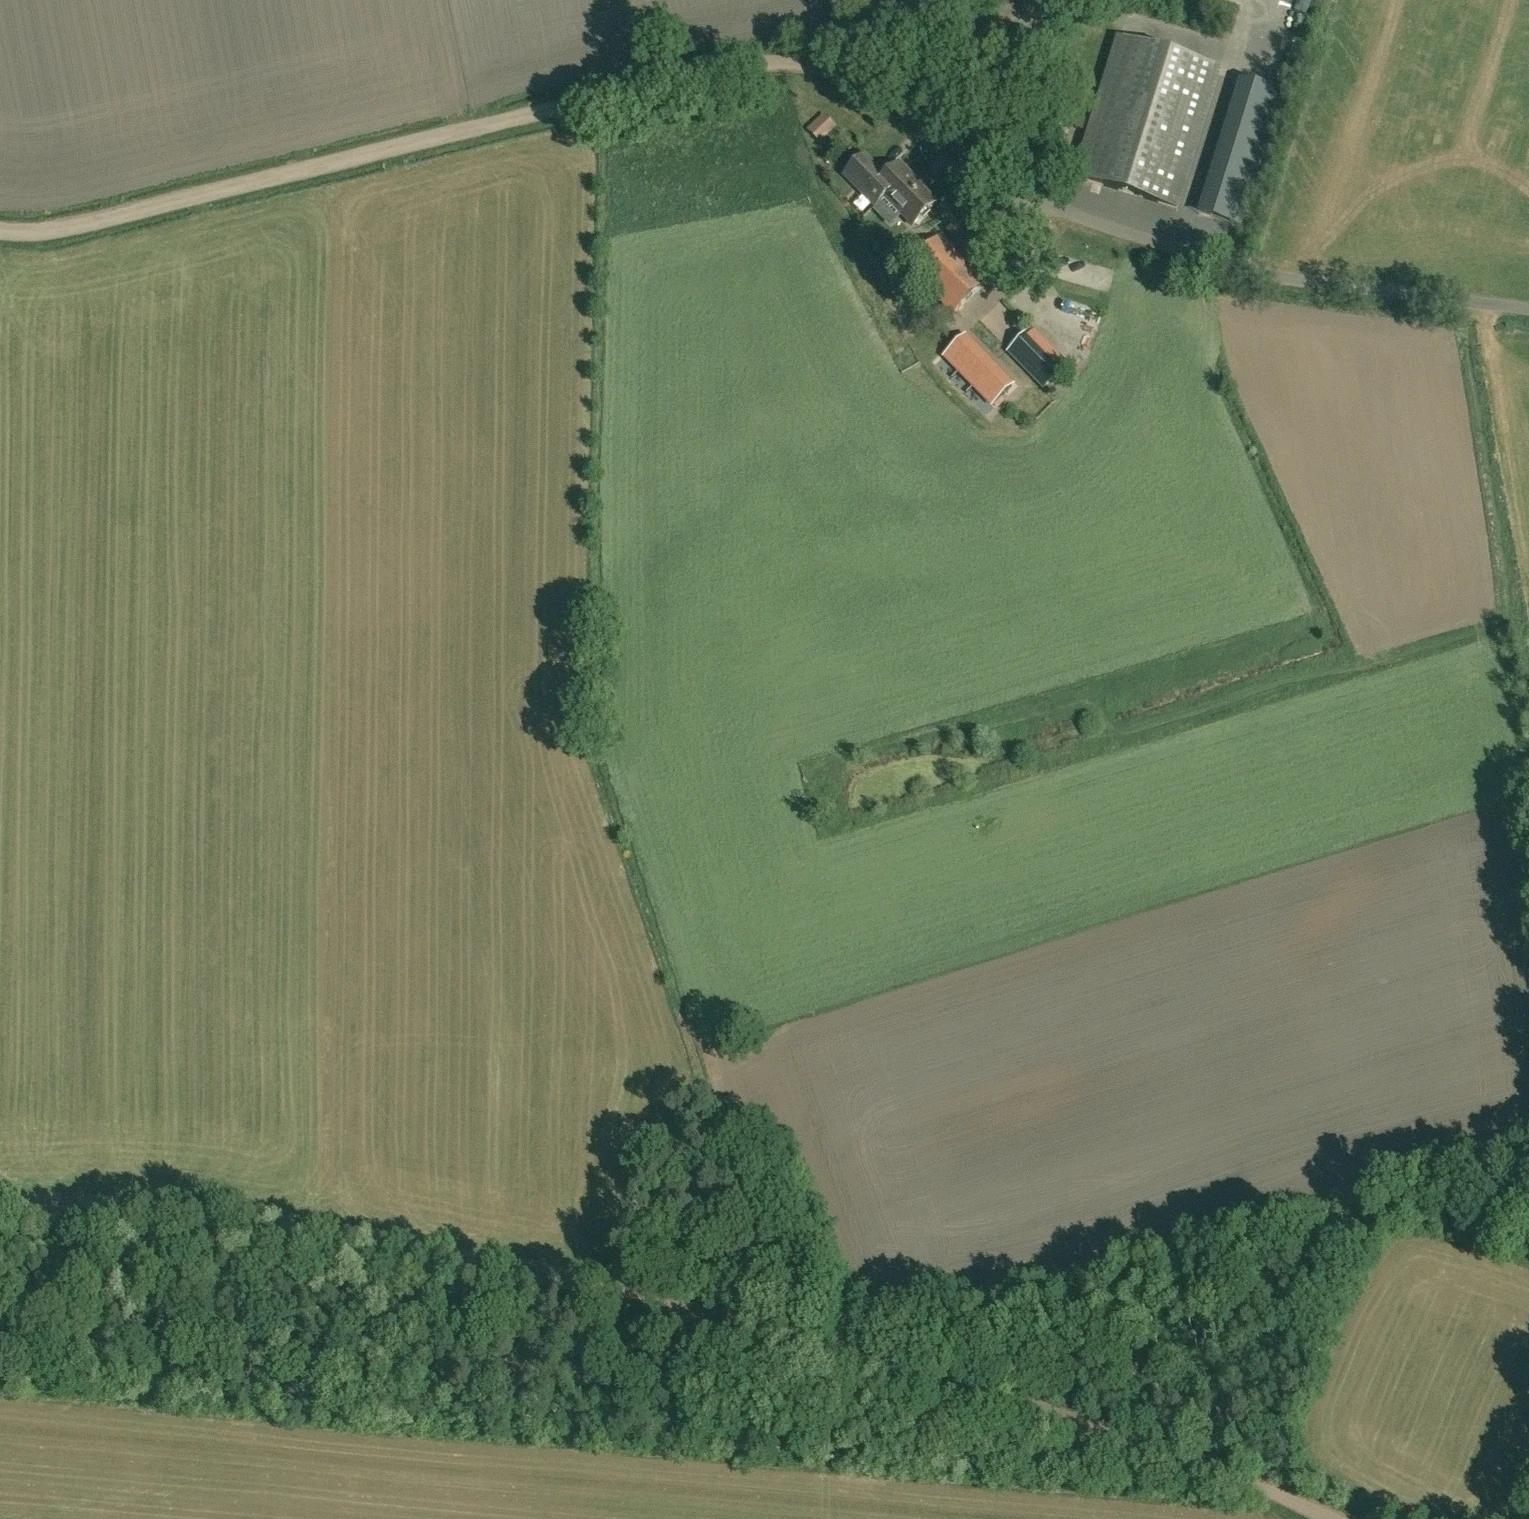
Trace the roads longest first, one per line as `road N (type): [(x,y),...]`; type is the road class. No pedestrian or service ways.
road 1 (track): [(0,1200),(241,1204),(777,1329)]
road 2 (unclassified): [(1528,309),(1285,279),(1180,251),(1036,196),(876,89)]
road 3 (track): [(0,230),(61,230),(136,213),(602,94)]
road 4 (track): [(777,1329),(1238,1477),(1329,1518)]
road 5 (track): [(602,94),(784,61),(876,89)]

